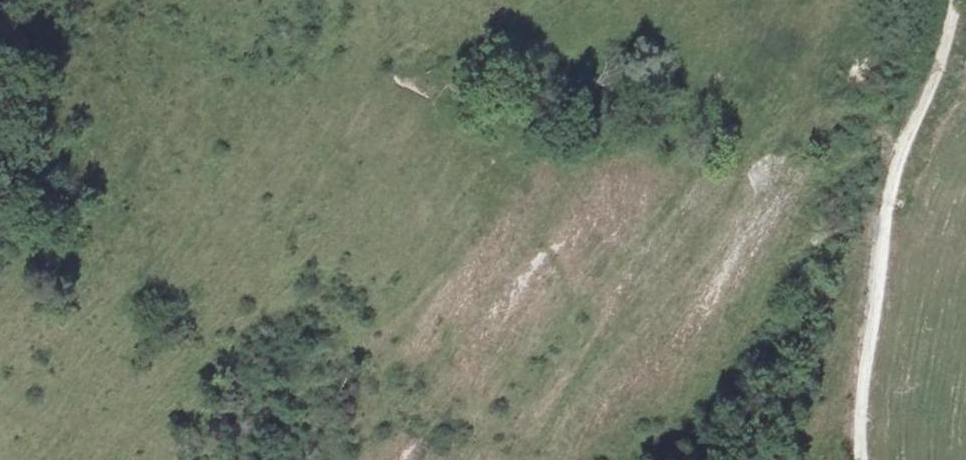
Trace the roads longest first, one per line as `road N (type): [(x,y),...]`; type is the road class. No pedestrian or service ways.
road 1 (track): [(859,459),(859,409),(893,182),(957,0)]

